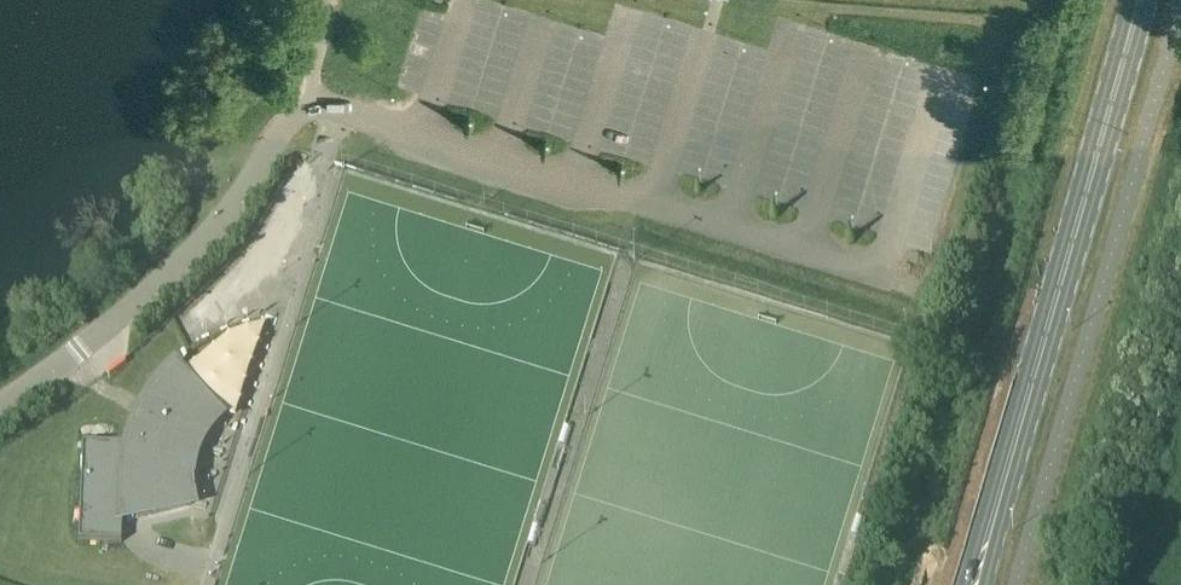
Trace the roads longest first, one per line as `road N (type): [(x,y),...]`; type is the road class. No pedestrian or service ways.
road 1 (primary): [(985,584),(1145,0)]

